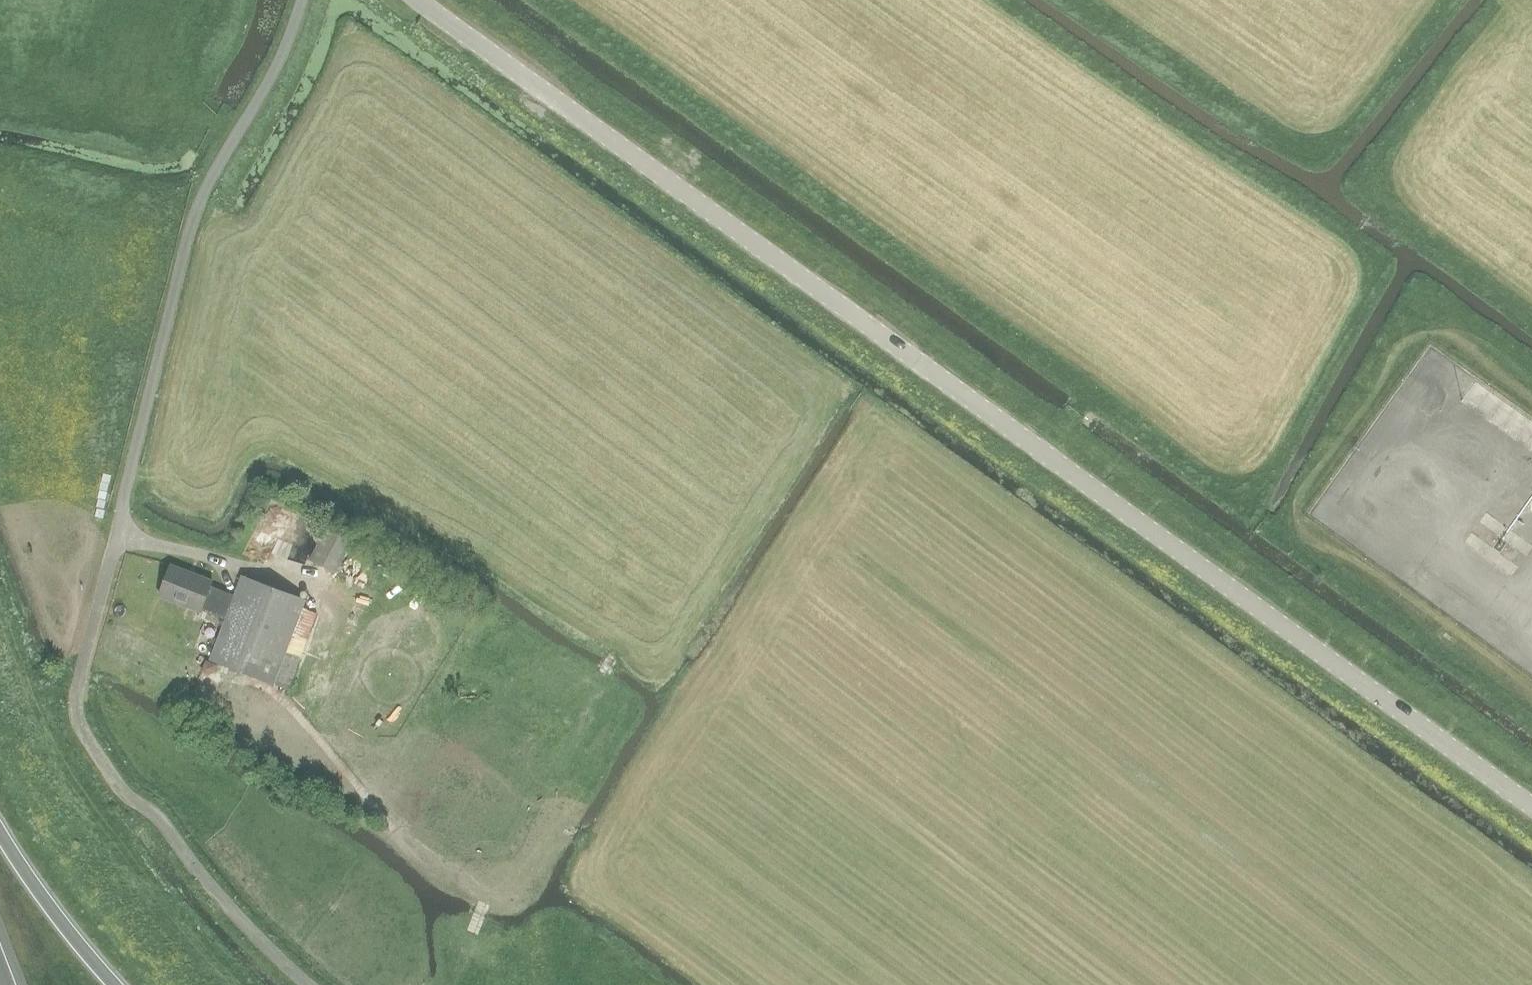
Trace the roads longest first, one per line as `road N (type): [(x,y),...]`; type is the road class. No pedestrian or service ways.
road 1 (tertiary): [(1531,806),(421,0)]
road 2 (unclassified): [(310,984),(241,919),(158,816),(119,785),(82,730),(76,700),(190,234),(219,166),(279,64),(303,0)]
road 3 (motorway): [(114,984),(0,833)]

